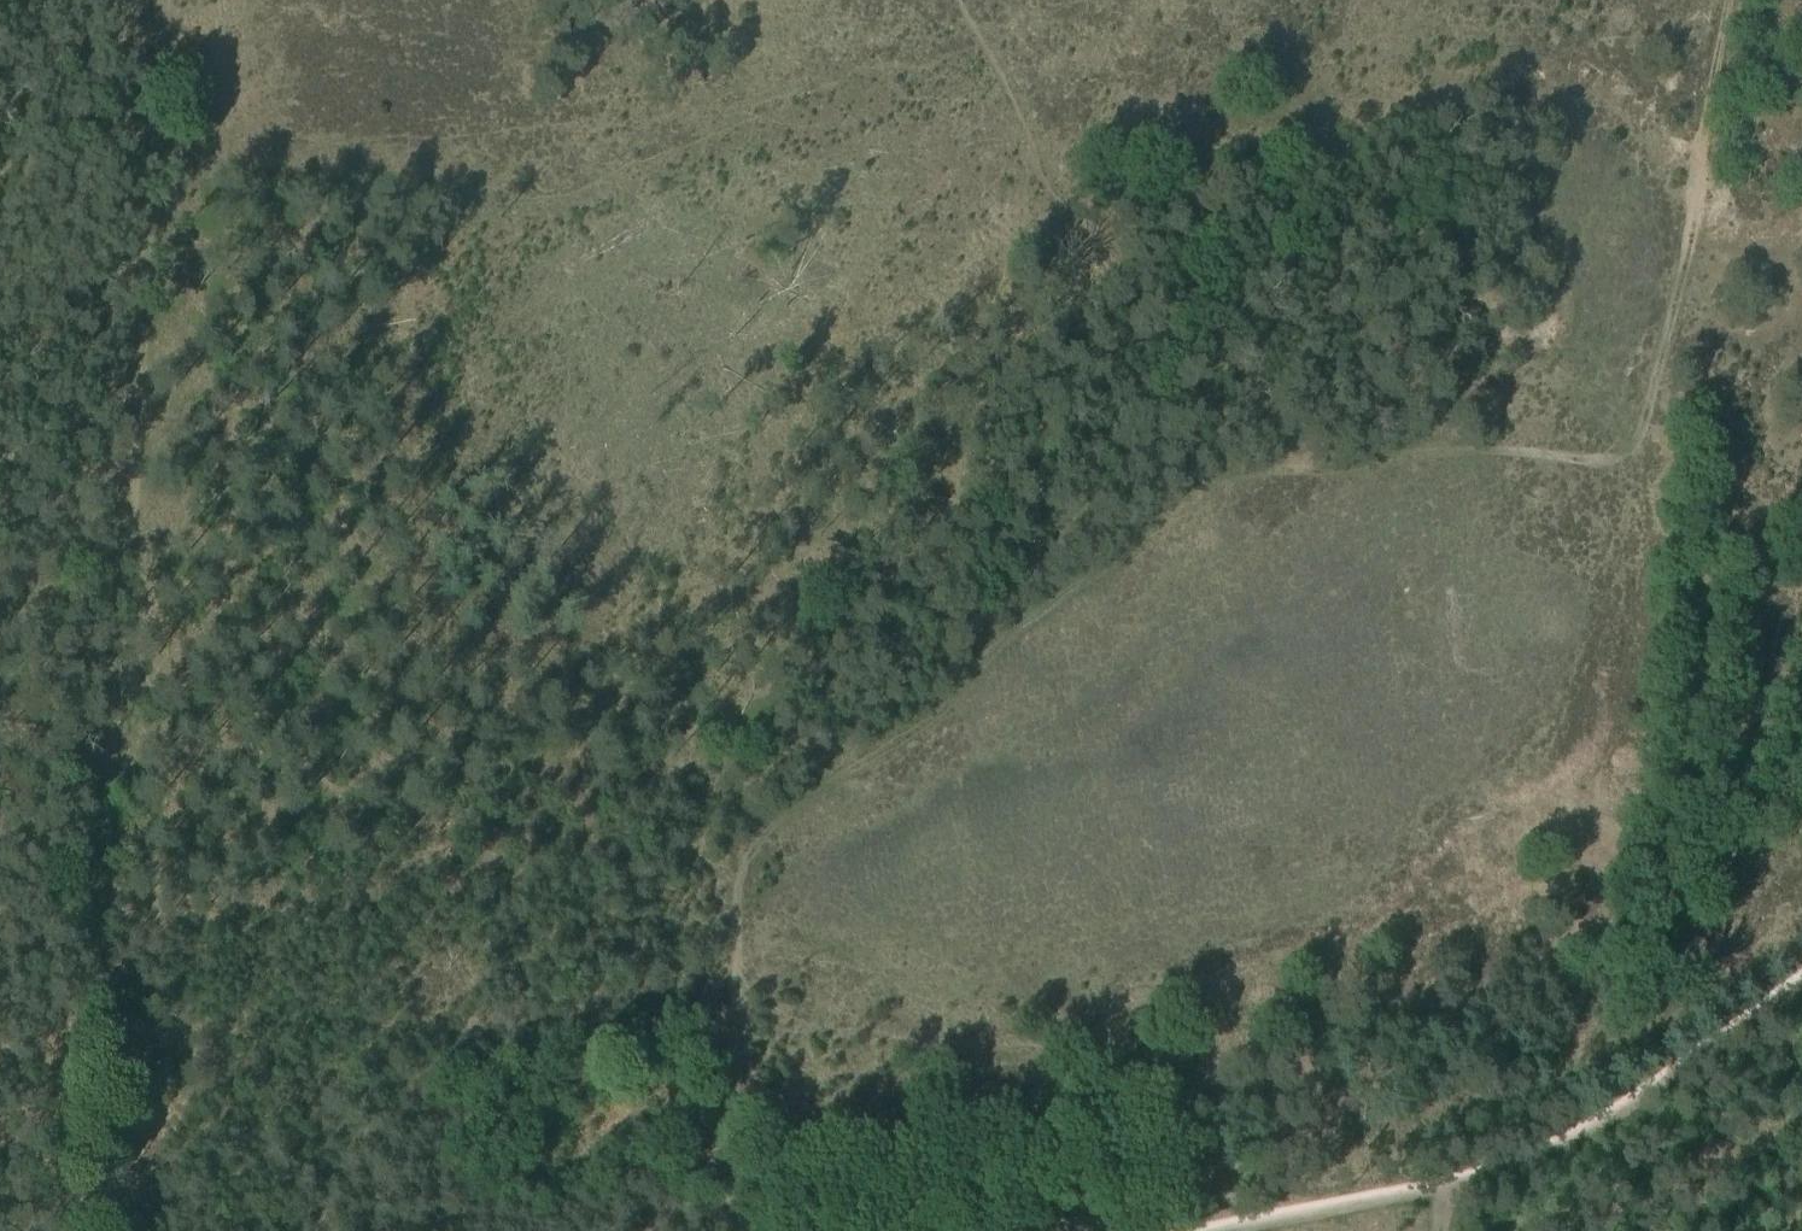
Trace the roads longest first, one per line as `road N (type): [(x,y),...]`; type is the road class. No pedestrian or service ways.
road 1 (track): [(100,1121),(170,0)]
road 2 (track): [(1141,1230),(1613,1124),(1801,977)]

